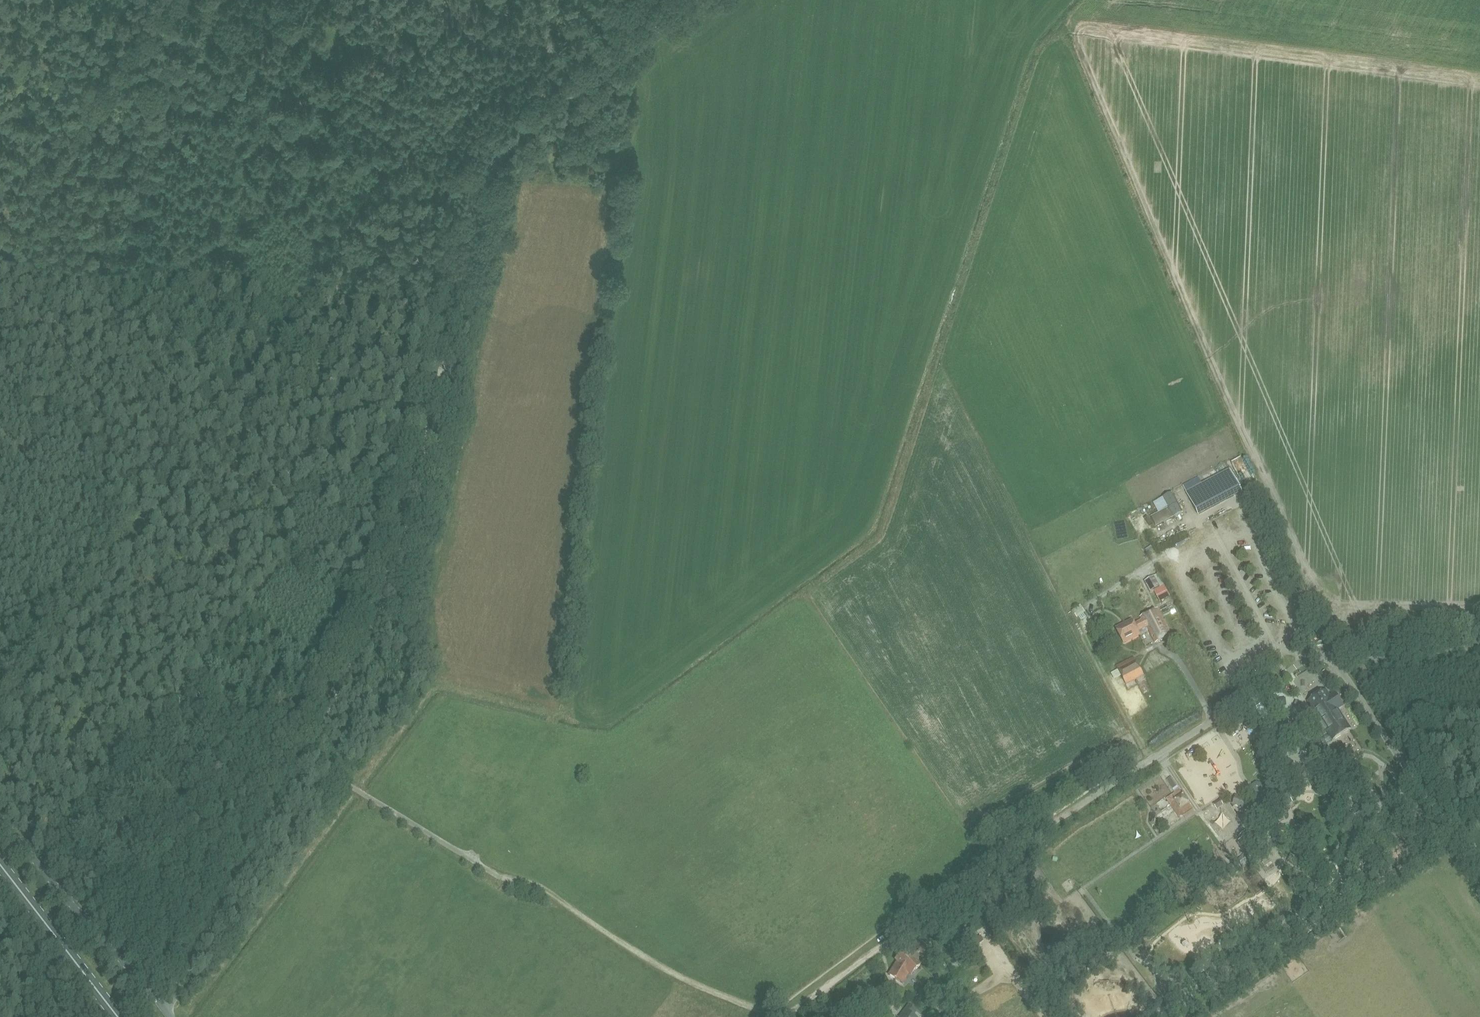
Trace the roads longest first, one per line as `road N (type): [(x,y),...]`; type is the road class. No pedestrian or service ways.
road 1 (track): [(304,756),(393,578),(491,172),(525,130),(694,0)]
road 2 (track): [(16,245),(221,411),(0,720)]
road 3 (track): [(783,1015),(667,969),(547,890),(501,878),(304,756)]
road 4 (track): [(1145,764),(783,1015)]
road 5 (track): [(180,0),(0,268)]
road 6 (track): [(304,756),(166,1009)]
road 7 (unclassified): [(170,1016),(0,817)]
road 8 (unclassified): [(1479,874),(1353,685)]
road 9 (unclassified): [(1334,656),(1302,660),(1145,764)]
road 10 (primary): [(118,1016),(0,864)]
road 11 (unclassified): [(1334,656),(1399,657),(1479,644)]

